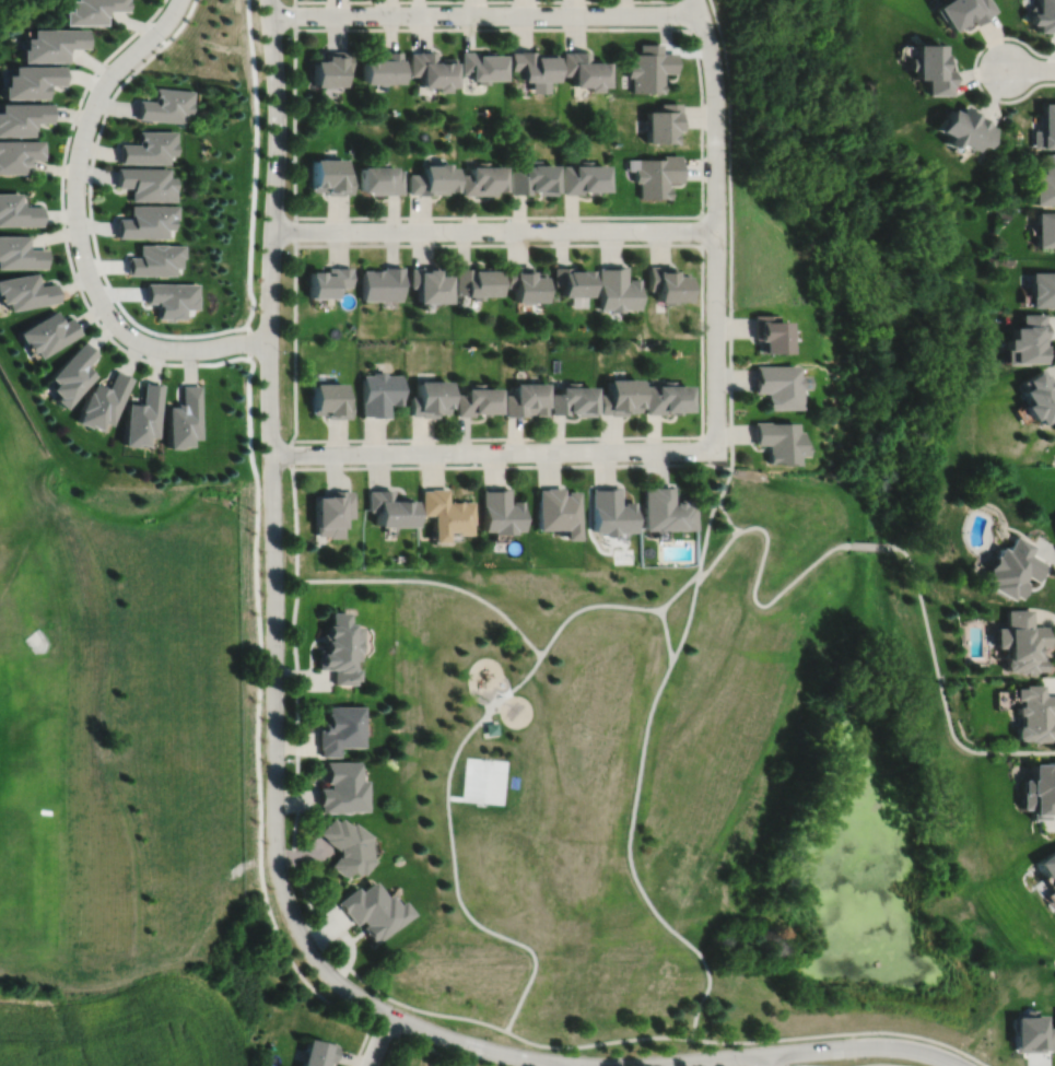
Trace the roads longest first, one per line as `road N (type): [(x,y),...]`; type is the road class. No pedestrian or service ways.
road 1 (residential): [(949,1061),(888,1046),(637,1065),(538,1061),(450,1040),(375,1007),(335,980),(303,937),(274,841),(269,342),(278,105),(269,0)]
road 2 (residential): [(269,342),(192,350),(142,343),(109,315),(83,257),(75,185),(95,102),(180,0)]
road 3 (residential): [(697,0),(717,98),(717,433),(710,447)]
road 4 (residential): [(717,230),(273,231)]
road 5 (residential): [(710,447),(271,455)]
road 6 (residential): [(700,11),(269,15)]

